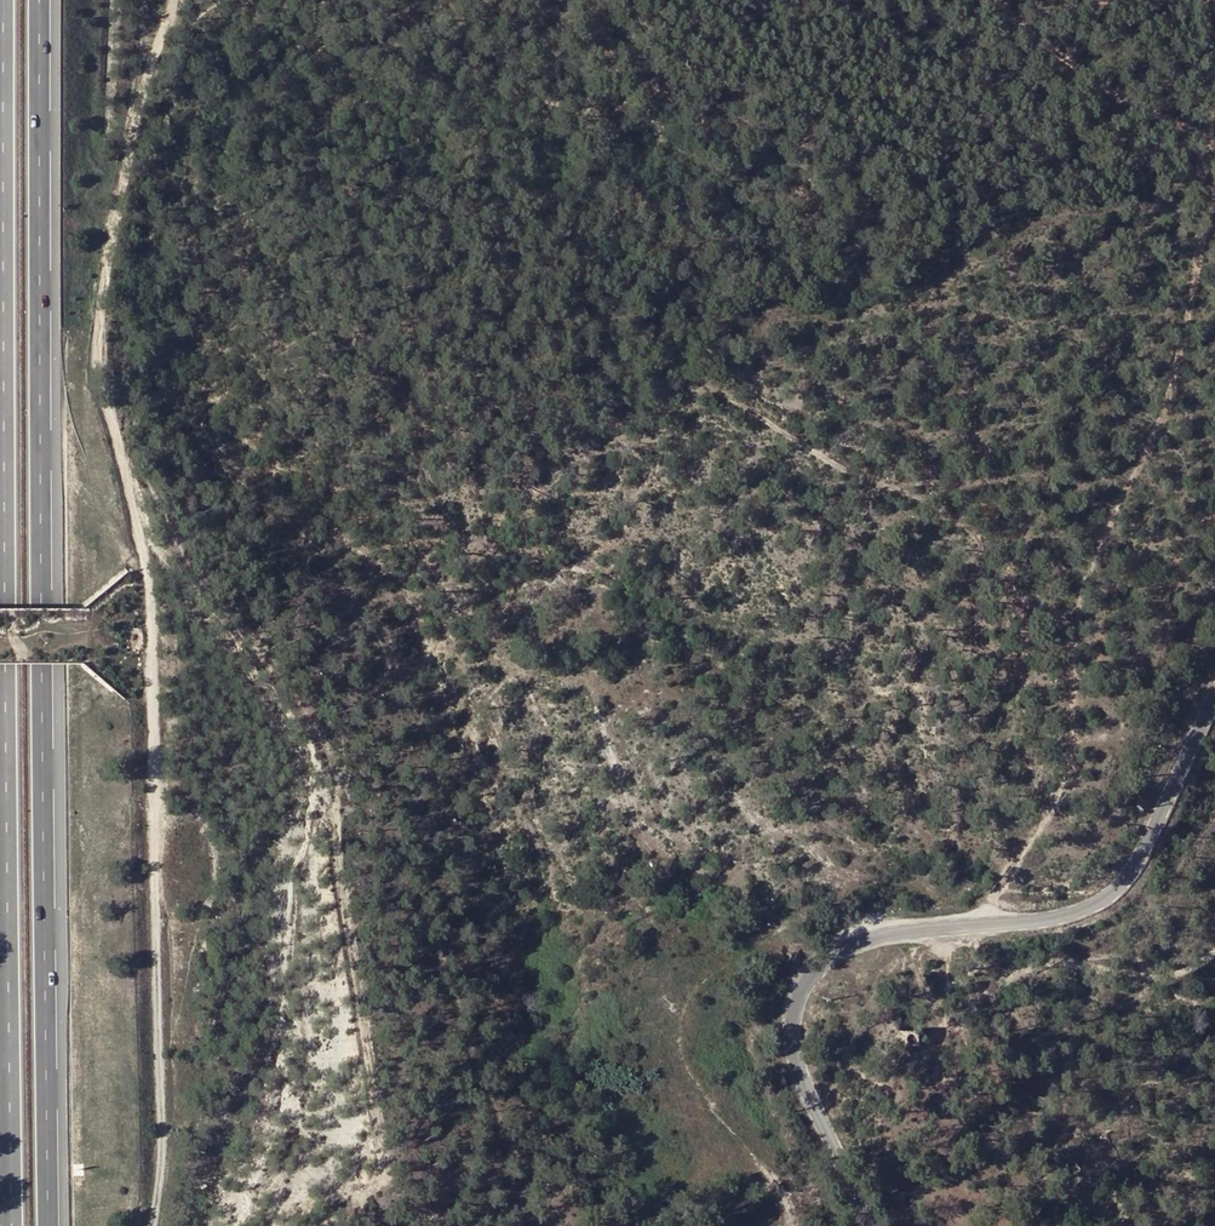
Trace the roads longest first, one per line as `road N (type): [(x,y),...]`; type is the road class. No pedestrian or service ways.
road 1 (track): [(153,1225),(162,1121),(149,601),(99,377),(97,333),(144,85),(170,0)]
road 2 (motorway): [(52,1225),(45,0)]
road 3 (tertiary): [(871,1225),(795,1059),(790,1005),(815,958),(872,930),(1042,912),(1099,893),(1139,853),(1214,708)]
road 4 (motorway): [(0,704),(9,1225)]
road 5 (track): [(1214,951),(1169,979),(1069,964),(956,1001),(939,923)]
road 6 (track): [(995,0),(1031,35),(1214,143)]
road 7 (track): [(1192,0),(1007,11)]

